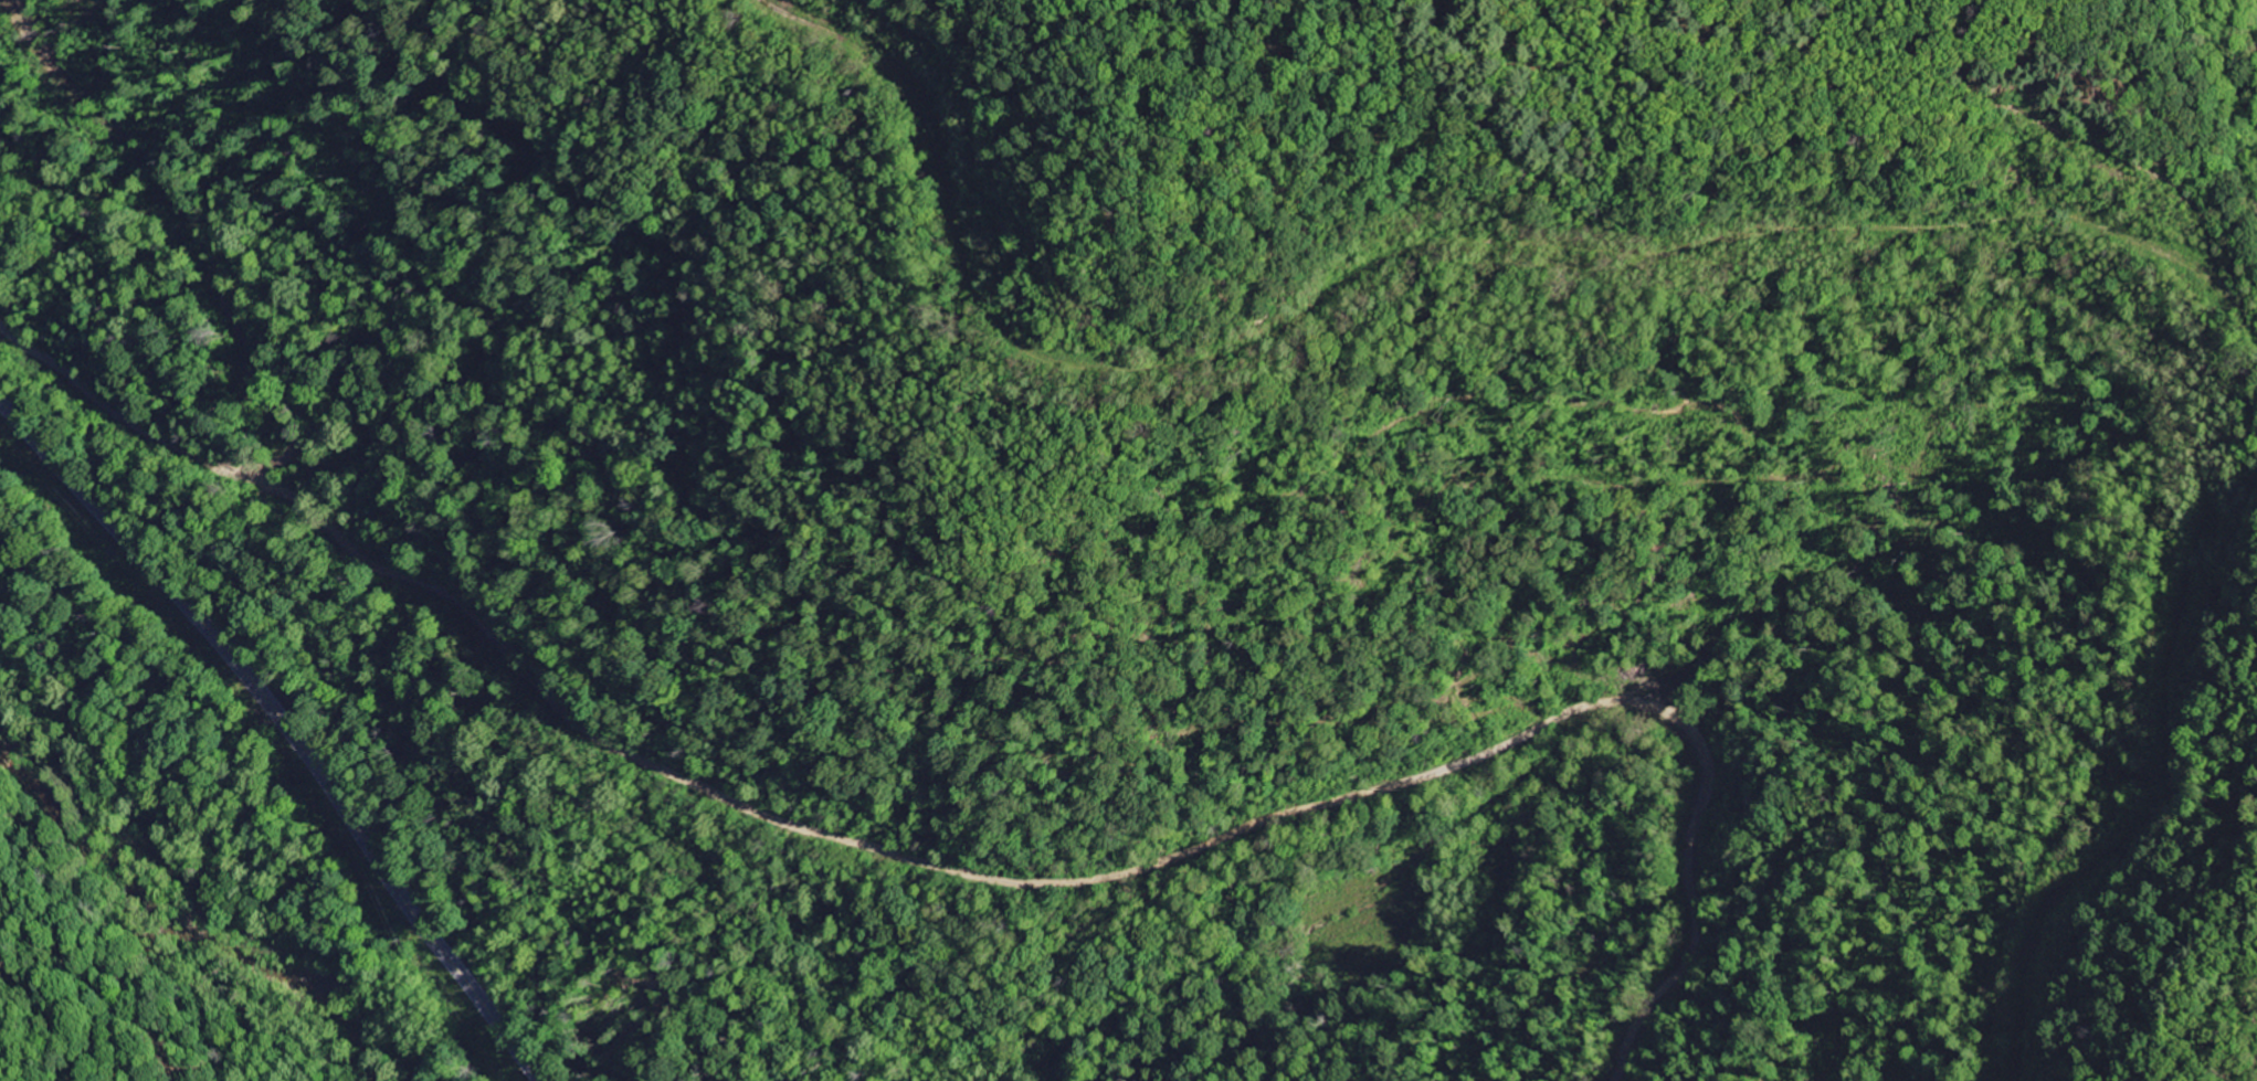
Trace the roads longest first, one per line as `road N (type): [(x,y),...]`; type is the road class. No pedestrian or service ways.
road 1 (secondary): [(536,1080),(289,730),(0,400)]

